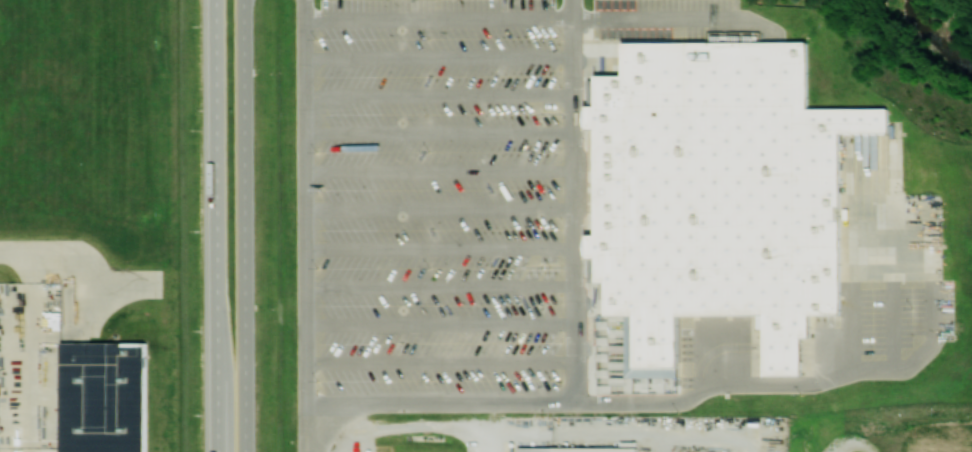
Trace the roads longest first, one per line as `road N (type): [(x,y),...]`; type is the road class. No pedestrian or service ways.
road 1 (residential): [(313,451),(307,0)]
road 2 (trunk): [(249,451),(245,0)]
road 3 (trunk): [(218,0),(219,451)]

